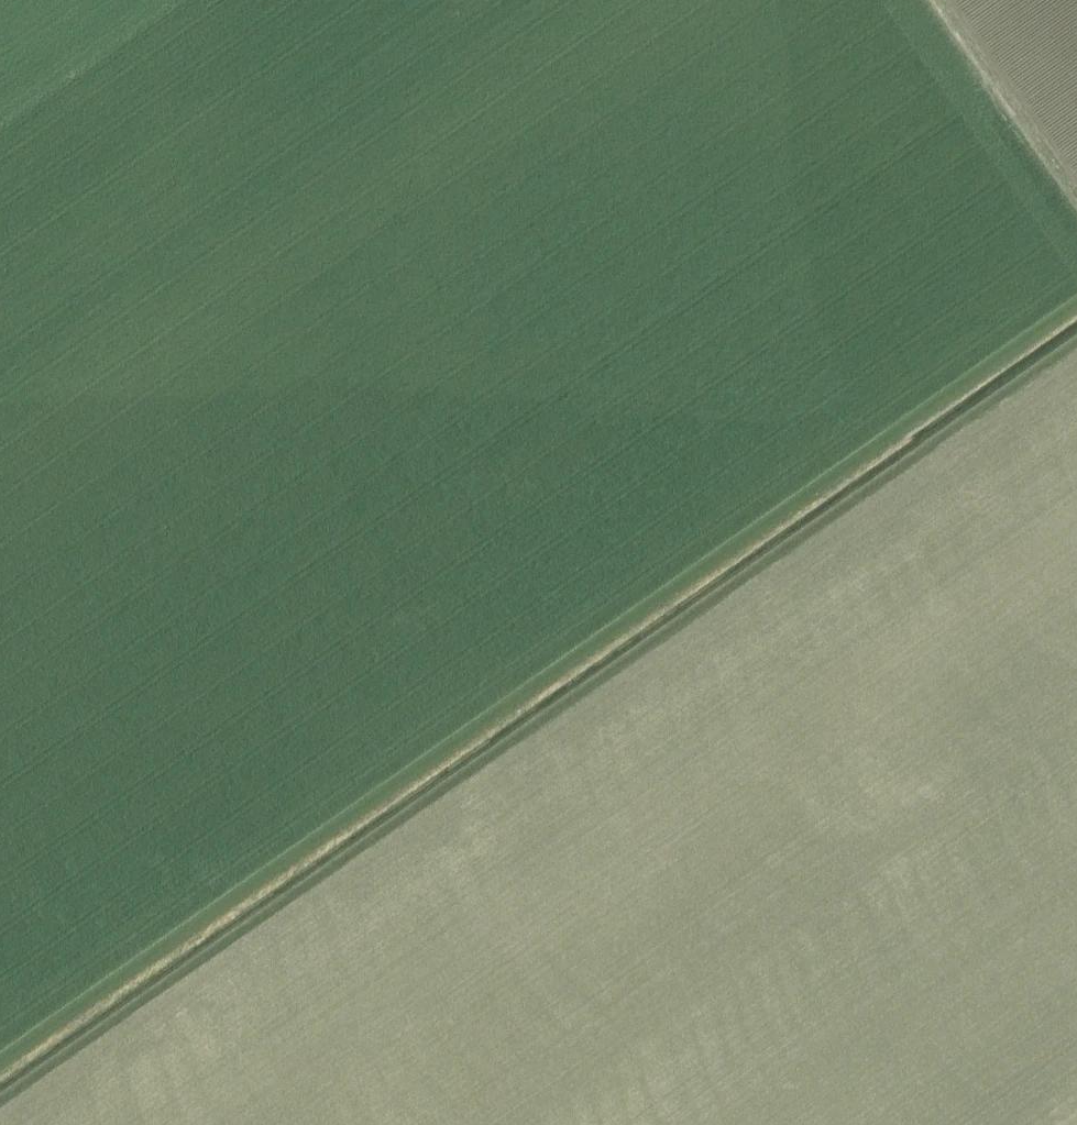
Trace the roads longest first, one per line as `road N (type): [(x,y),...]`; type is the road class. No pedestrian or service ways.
road 1 (track): [(943,0),(1076,178)]

